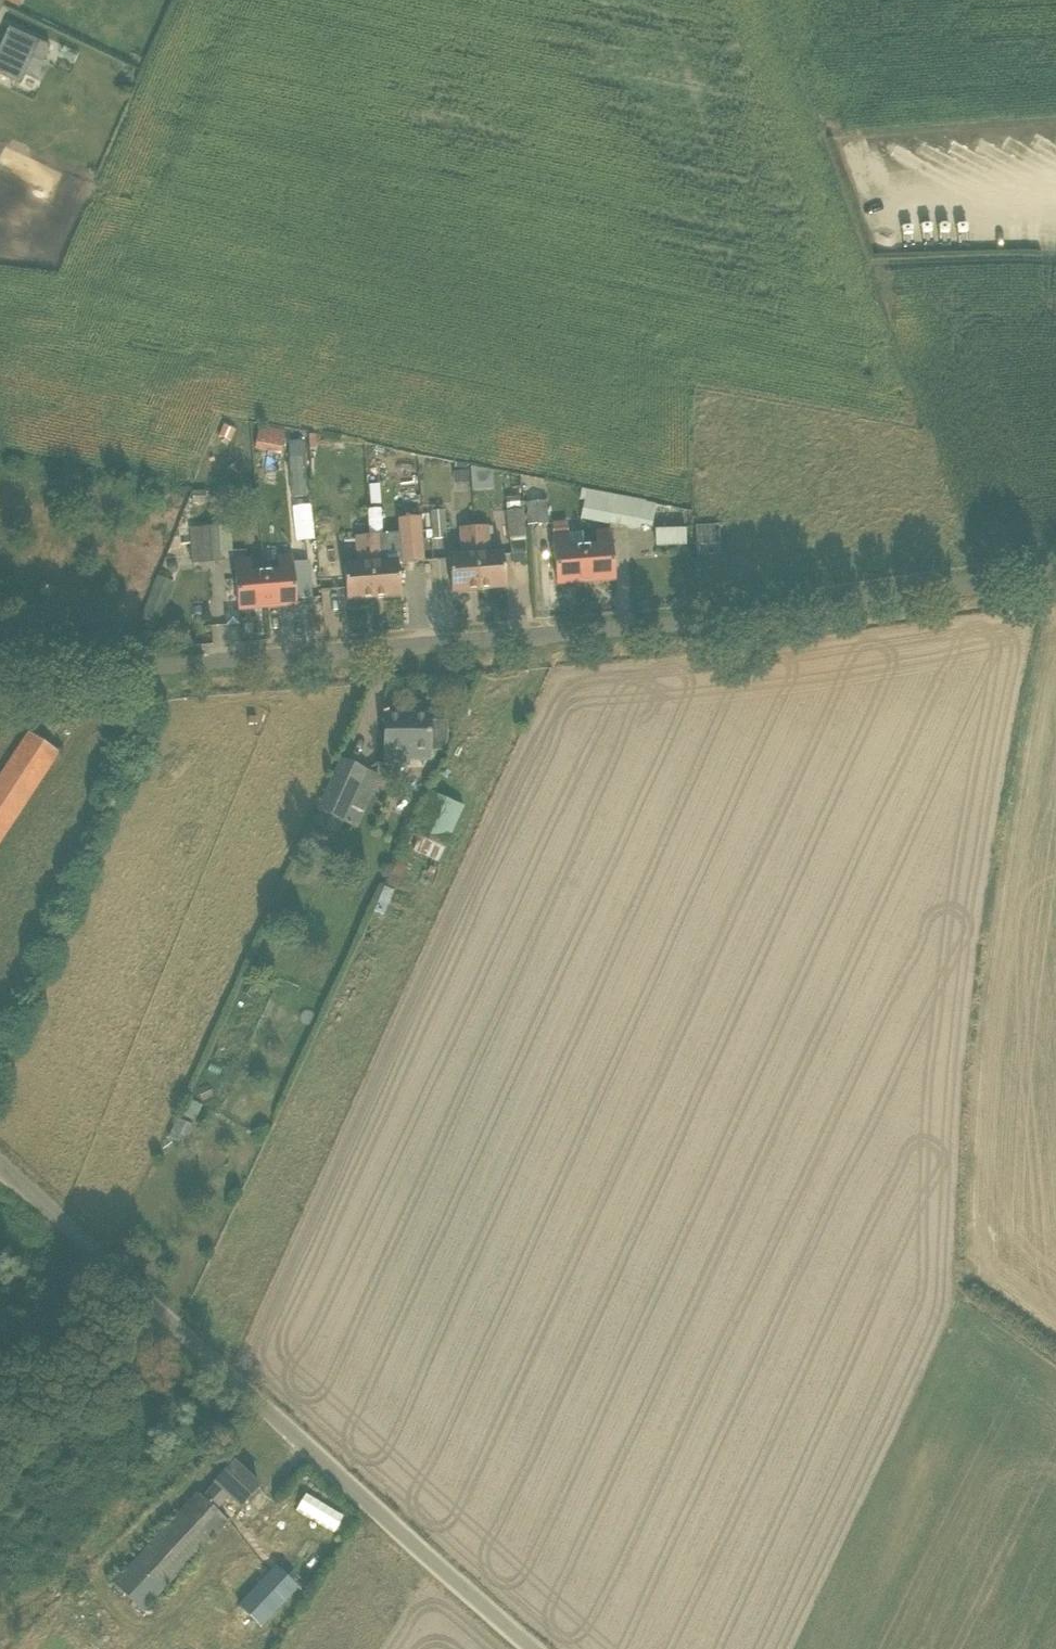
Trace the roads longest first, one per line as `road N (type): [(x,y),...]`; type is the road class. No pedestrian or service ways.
road 1 (unclassified): [(0,681),(1055,581)]
road 2 (unclassified): [(532,1648),(0,1168)]

